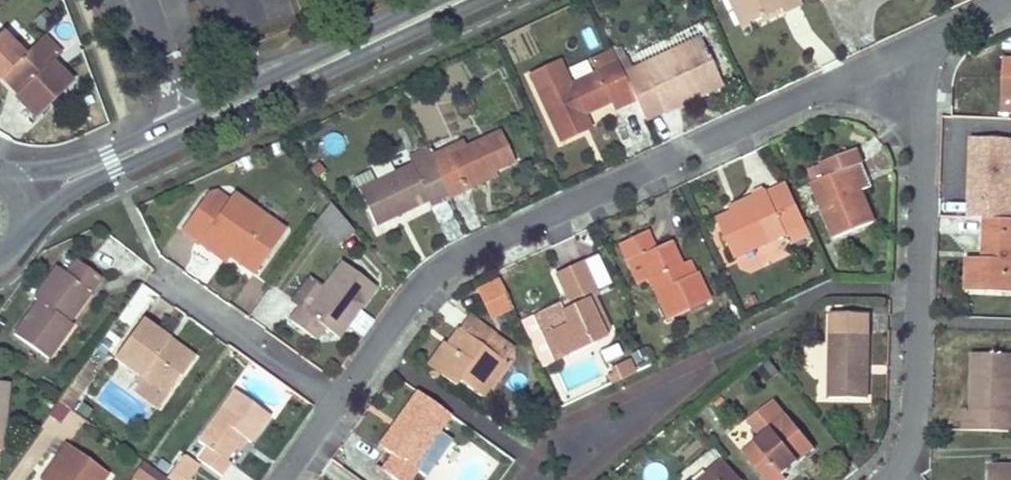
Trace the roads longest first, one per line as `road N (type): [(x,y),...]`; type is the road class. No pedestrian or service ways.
road 1 (residential): [(276,479),(447,262),(916,44)]
road 2 (residential): [(882,479),(908,459),(920,307),(916,44)]
road 3 (secondary): [(112,161),(458,0)]
road 4 (secondary): [(19,237),(39,203),(112,161)]

